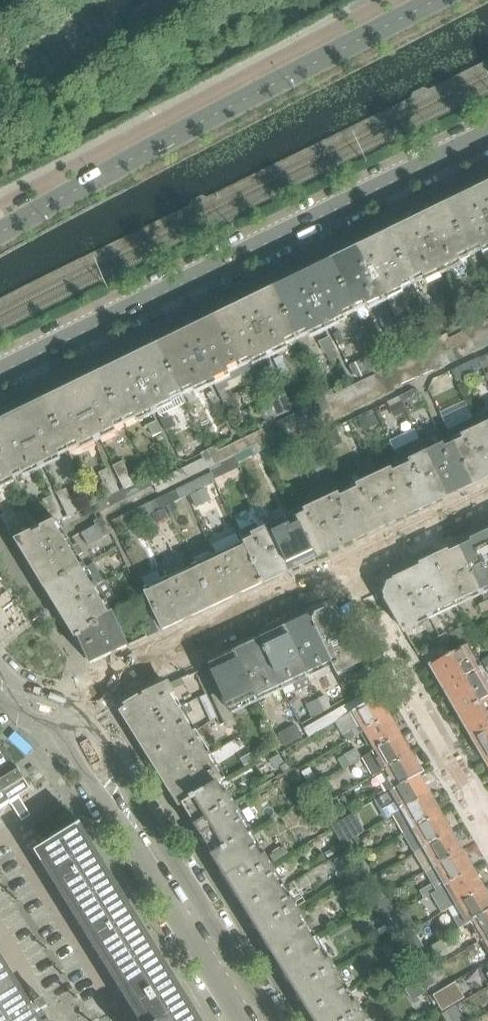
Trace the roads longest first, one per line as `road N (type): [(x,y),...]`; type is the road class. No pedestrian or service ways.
road 1 (secondary): [(0,373),(487,135)]
road 2 (secondary): [(433,0),(0,232)]
road 3 (residential): [(257,1020),(61,712)]
road 4 (residential): [(344,574),(61,712)]
road 5 (residential): [(487,828),(344,574)]
road 6 (residential): [(487,506),(344,574)]

